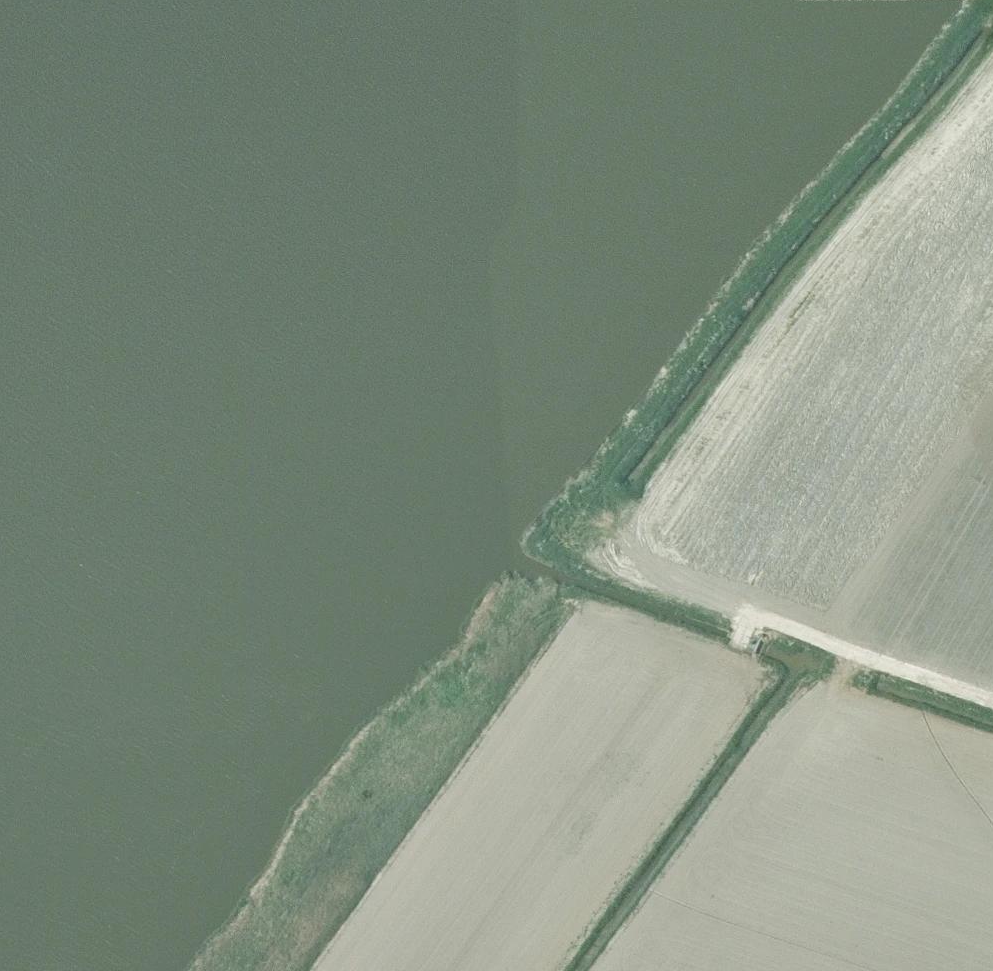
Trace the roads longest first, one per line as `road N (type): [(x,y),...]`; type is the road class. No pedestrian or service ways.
road 1 (track): [(732,657),(750,618),(992,701)]

